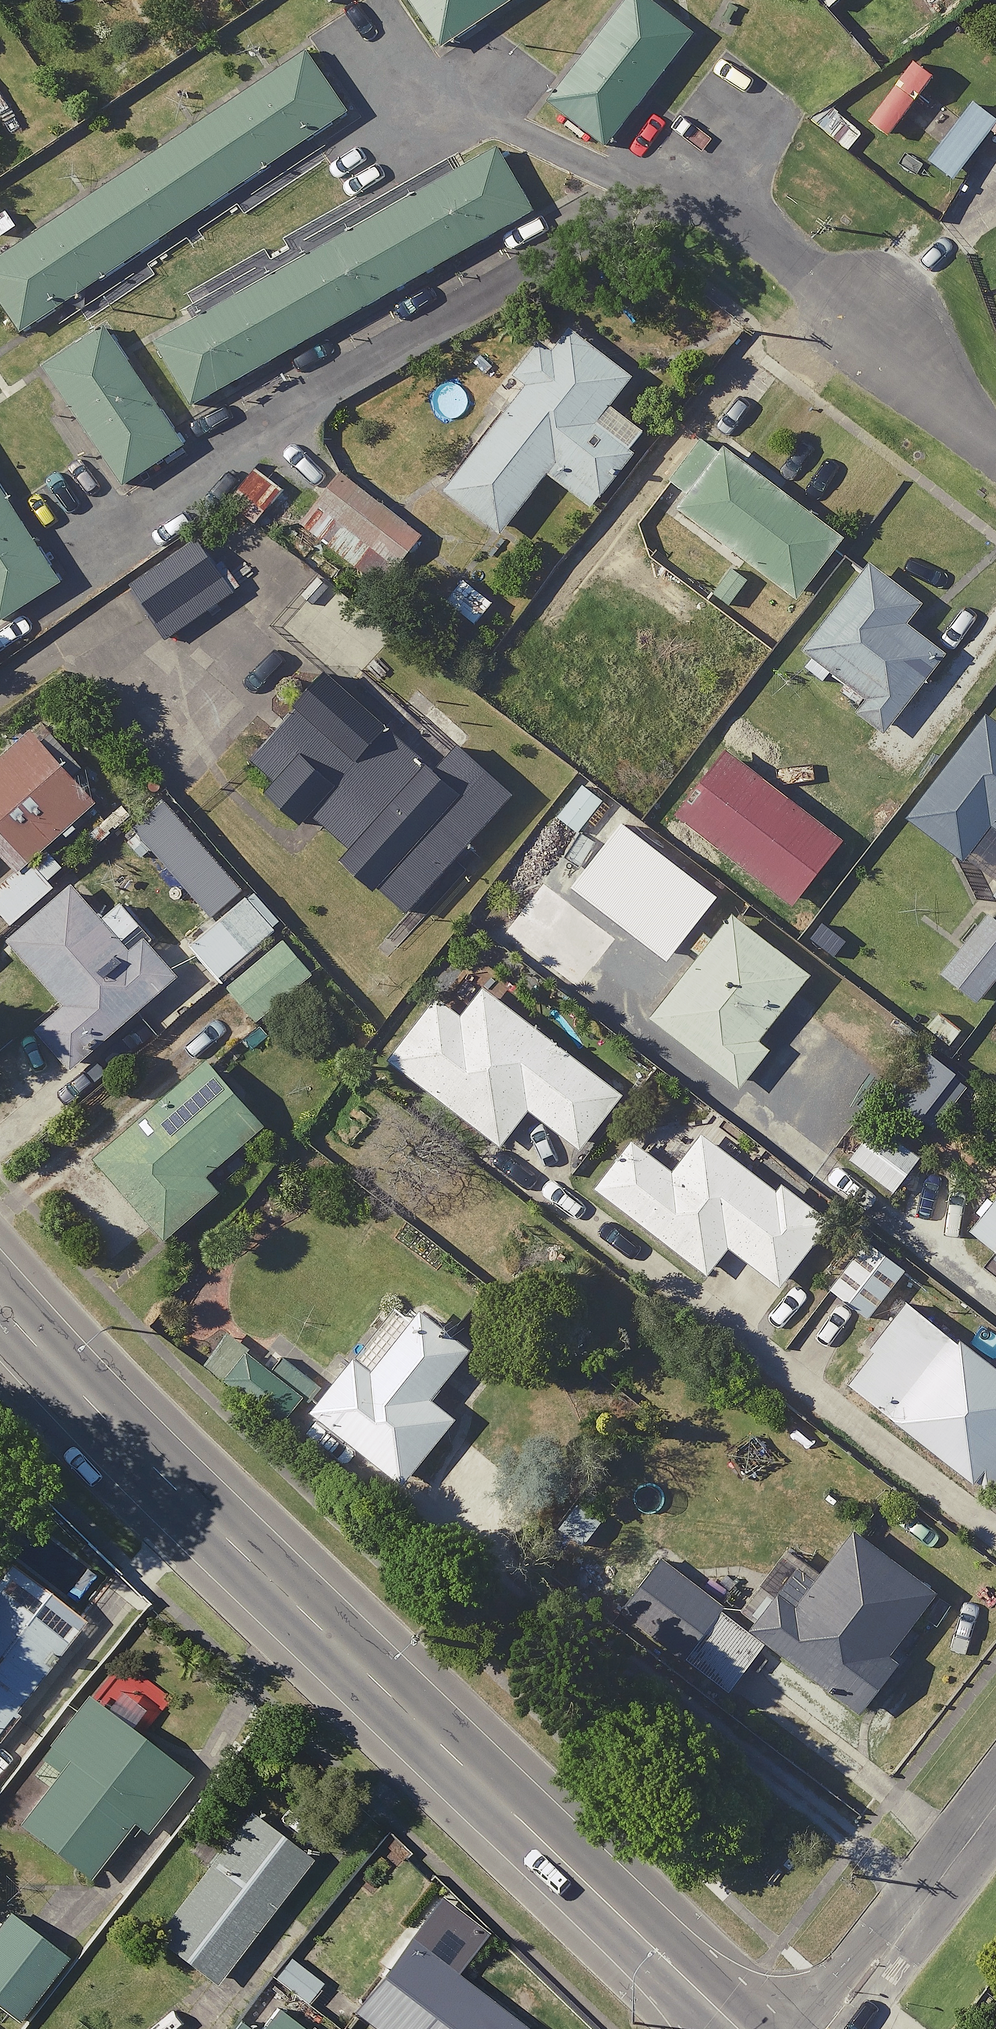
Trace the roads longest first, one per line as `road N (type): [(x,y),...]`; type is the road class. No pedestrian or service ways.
road 1 (secondary): [(0,1305),(210,1524),(744,2028)]
road 2 (residential): [(821,2028),(995,1806)]
road 3 (residential): [(869,310),(995,451)]

